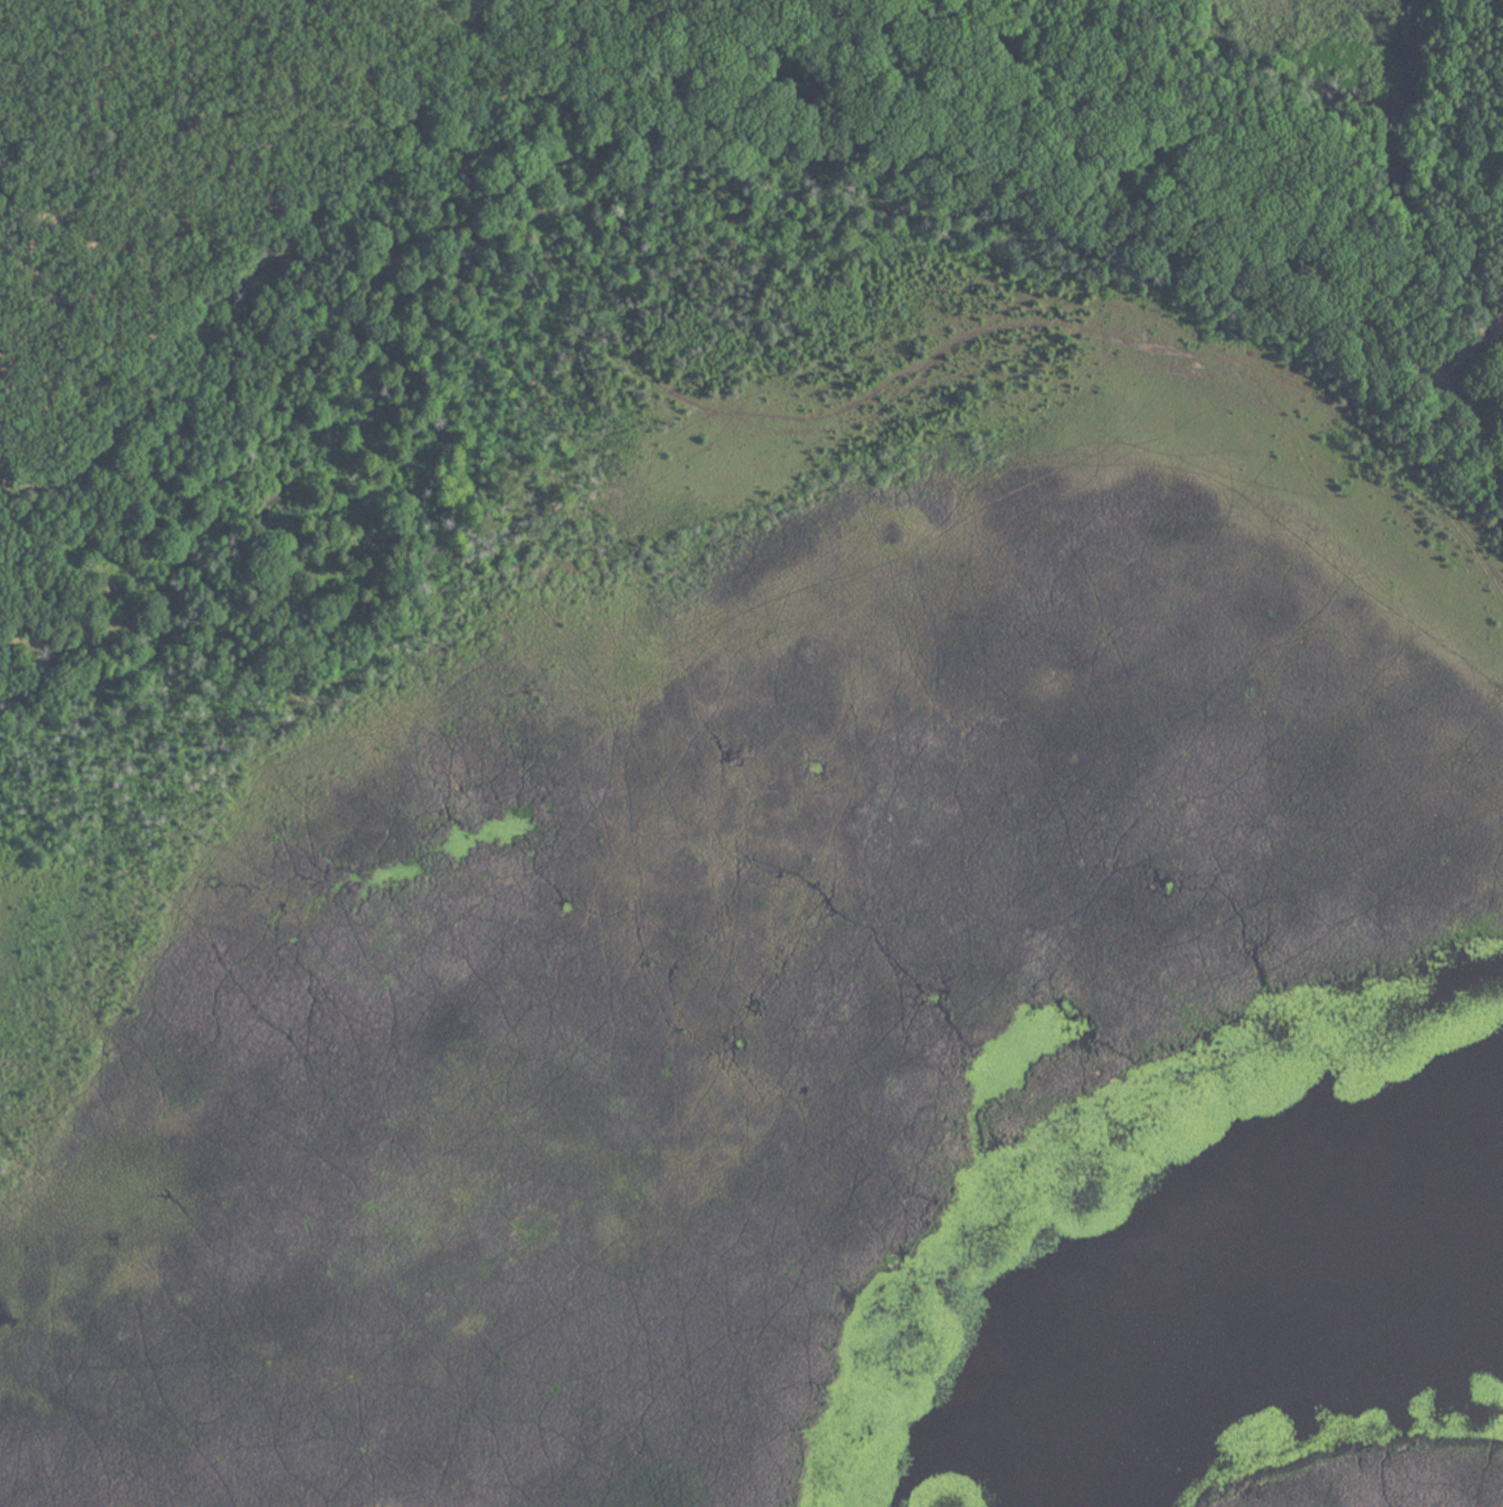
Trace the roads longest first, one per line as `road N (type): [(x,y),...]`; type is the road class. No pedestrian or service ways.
road 1 (residential): [(1502,444),(1444,379),(1267,237),(1192,155),(1118,105),(992,66),(843,0)]

